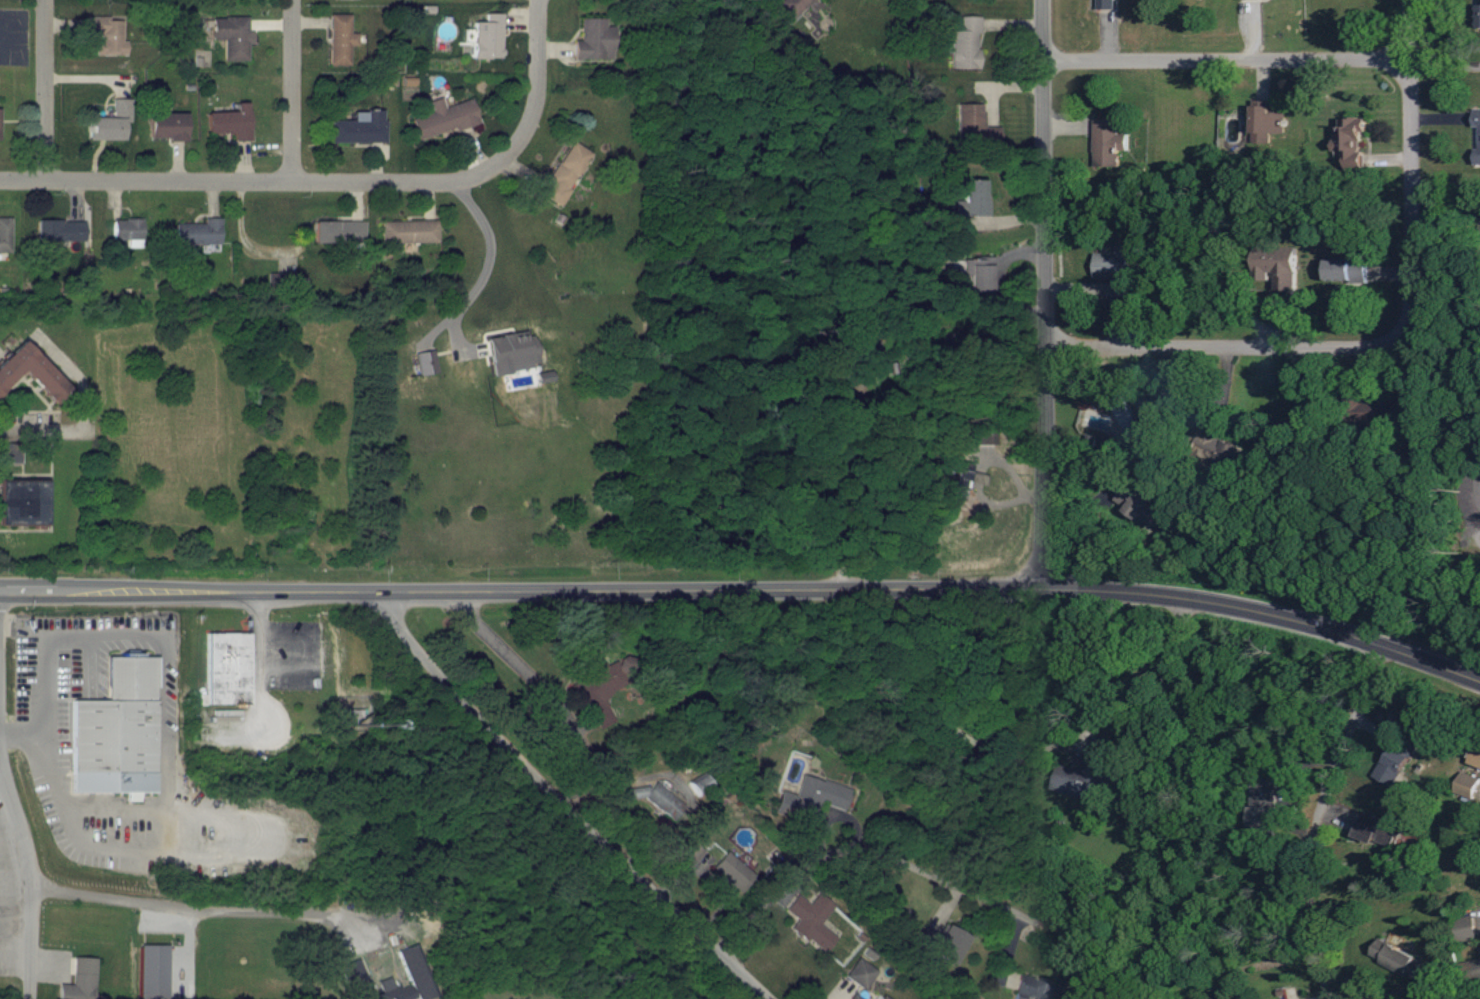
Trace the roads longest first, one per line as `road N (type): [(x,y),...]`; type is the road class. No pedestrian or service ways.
road 1 (secondary): [(0,590),(378,597),(1061,579),(1310,617),(1479,673)]
road 2 (residential): [(794,998),(432,677),(378,597)]
road 3 (residential): [(1038,580),(1033,0)]
road 4 (residential): [(502,162),(461,181),(0,182)]
road 5 (residential): [(1047,916),(961,888),(865,843),(828,840),(791,868),(729,939)]
road 6 (residential): [(1334,998),(1313,860),(1318,822),(1350,711),(1387,641)]
road 7 (residential): [(1399,67),(1034,70)]
road 8 (residential): [(1040,352),(1383,345)]
road 9 (residential): [(1383,345),(1395,337),(1404,296),(1400,83)]
road 10 (residential): [(28,998),(26,876),(0,780)]
road 11 (residential): [(44,0),(44,182)]
road 12 (residential): [(290,181),(289,0)]
road 13 (residential): [(540,0),(535,118),(502,162)]

